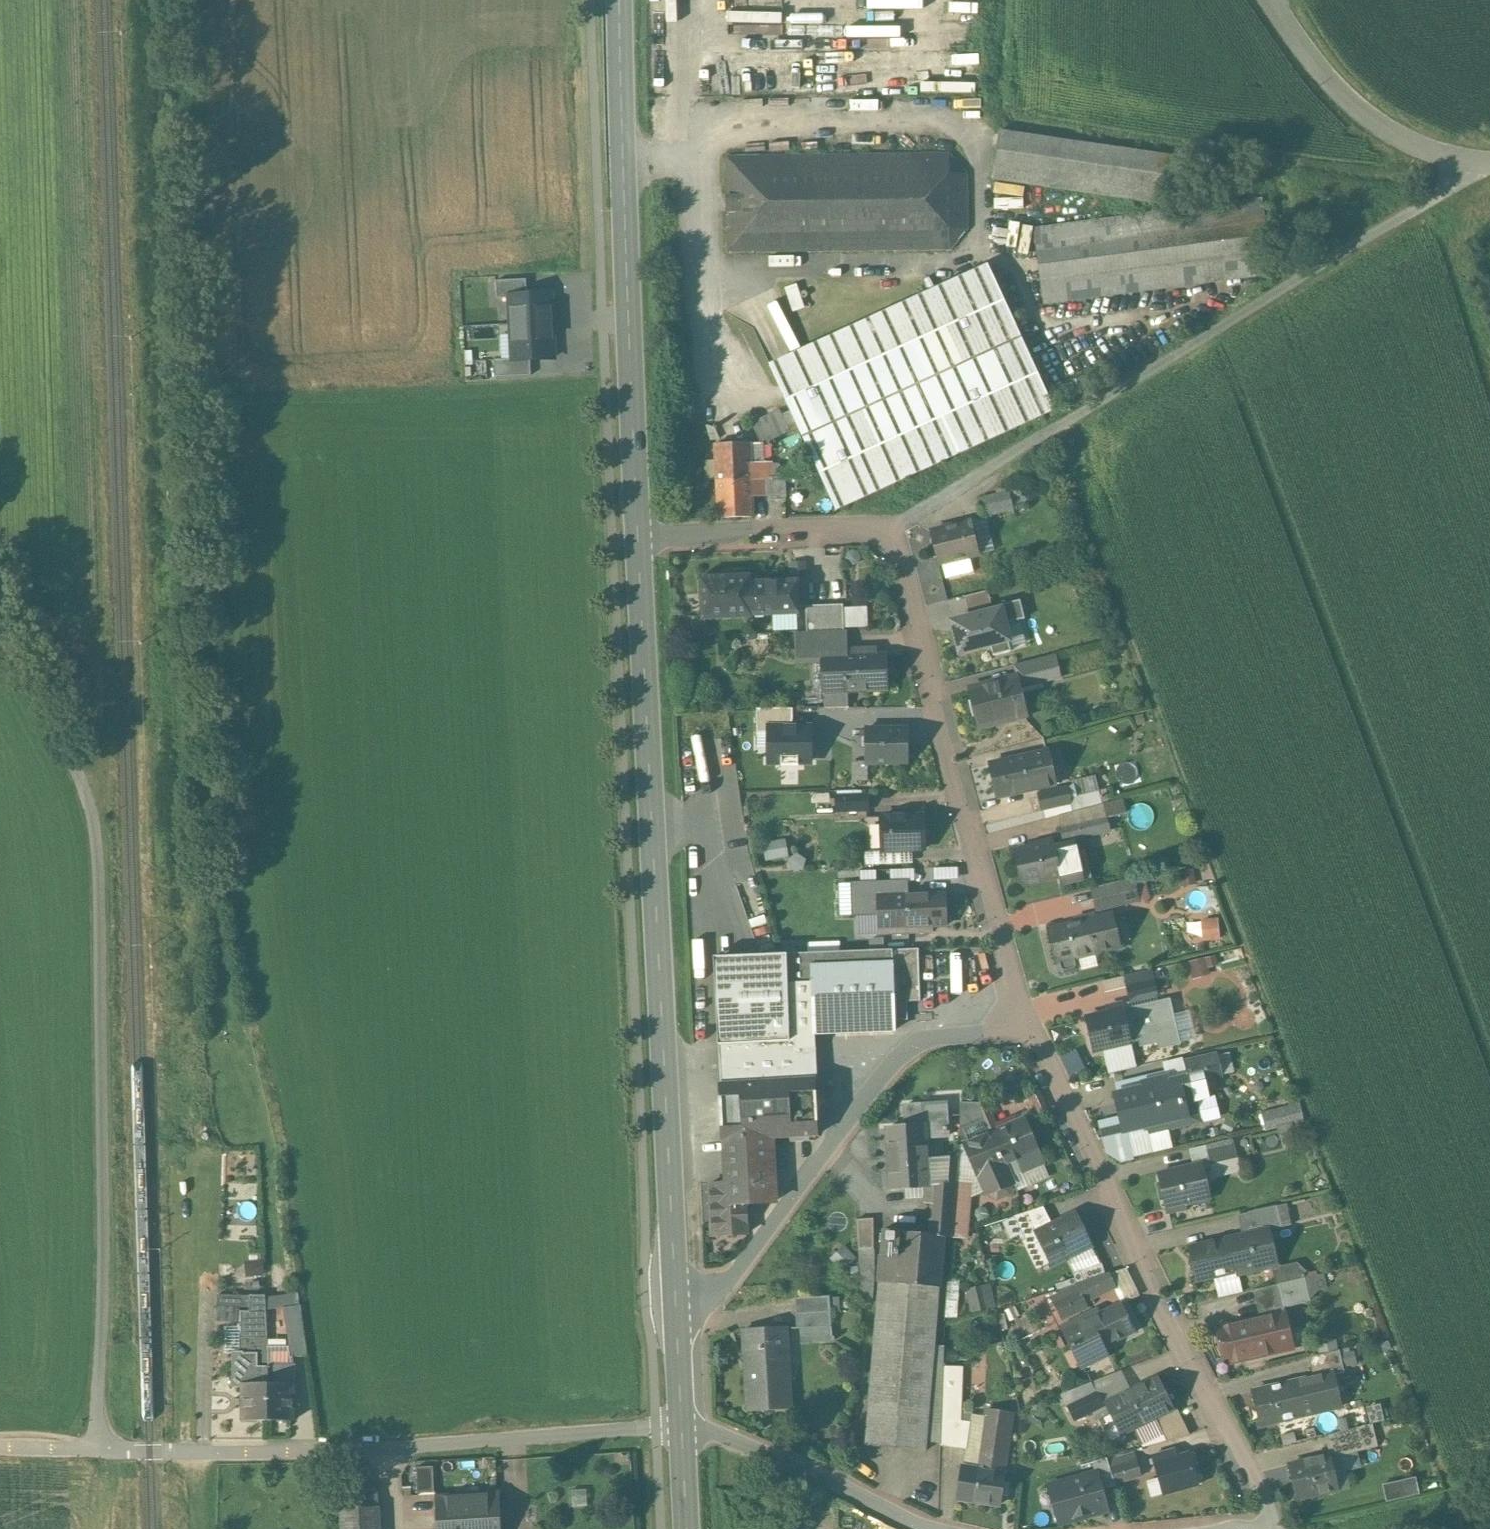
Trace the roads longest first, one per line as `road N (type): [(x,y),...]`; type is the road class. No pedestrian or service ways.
road 1 (secondary): [(637,532),(678,1338)]
road 2 (residential): [(1027,1031),(894,536),(867,528),(637,532)]
road 3 (track): [(1487,167),(894,536)]
road 4 (unclassified): [(682,1424),(366,1448),(0,1447)]
road 5 (residential): [(1272,1524),(1027,1031)]
road 6 (secondary): [(620,0),(637,532)]
road 7 (residential): [(1027,1031),(921,1038),(895,1059),(678,1338)]
road 8 (unclassified): [(1270,0),(1358,109),(1421,146),(1489,167)]
road 9 (residential): [(933,1528),(778,1457),(682,1424)]

